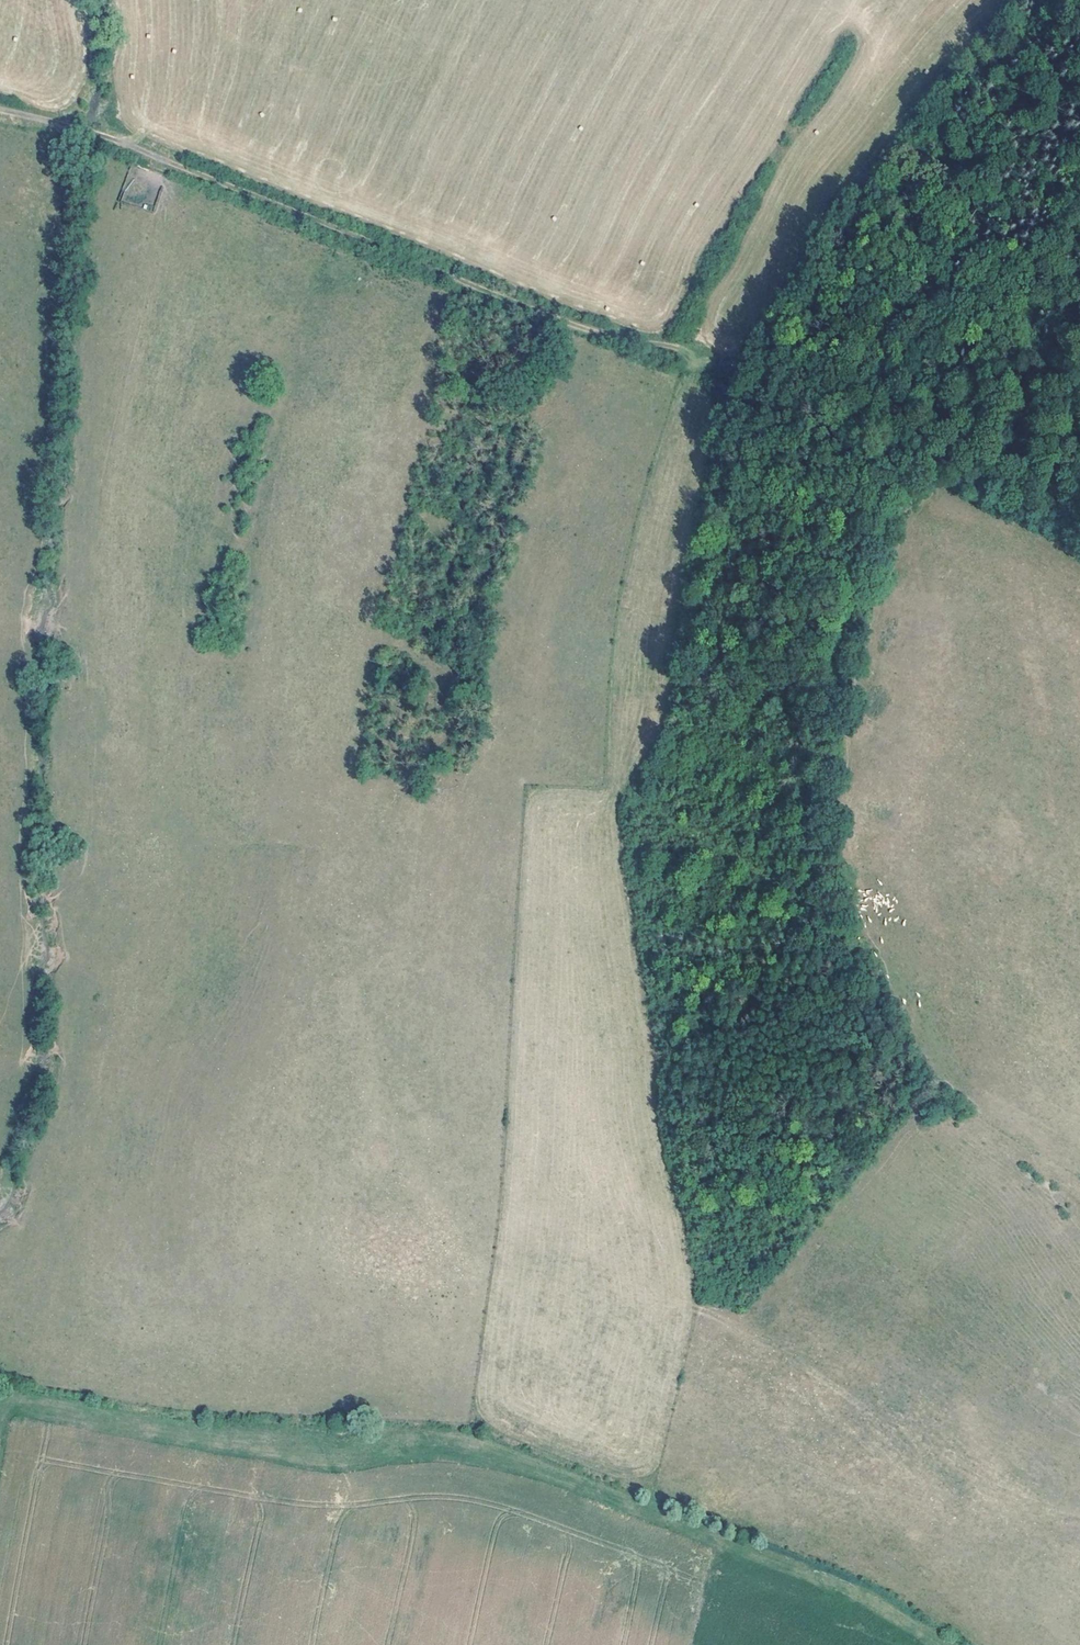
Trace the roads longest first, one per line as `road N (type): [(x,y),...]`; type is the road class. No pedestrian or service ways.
road 1 (track): [(0,110),(65,124),(229,185),(573,329),(649,349)]

